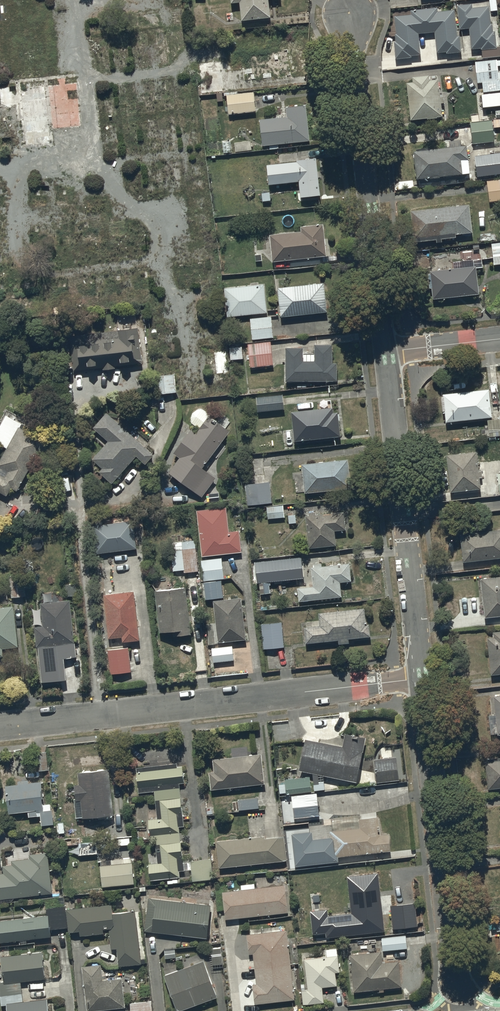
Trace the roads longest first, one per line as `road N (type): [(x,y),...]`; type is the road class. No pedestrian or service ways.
road 1 (residential): [(0,727),(422,679)]
road 2 (residential): [(386,352),(350,14)]
road 3 (residential): [(422,679),(386,352)]
road 4 (residential): [(457,982),(422,679)]

